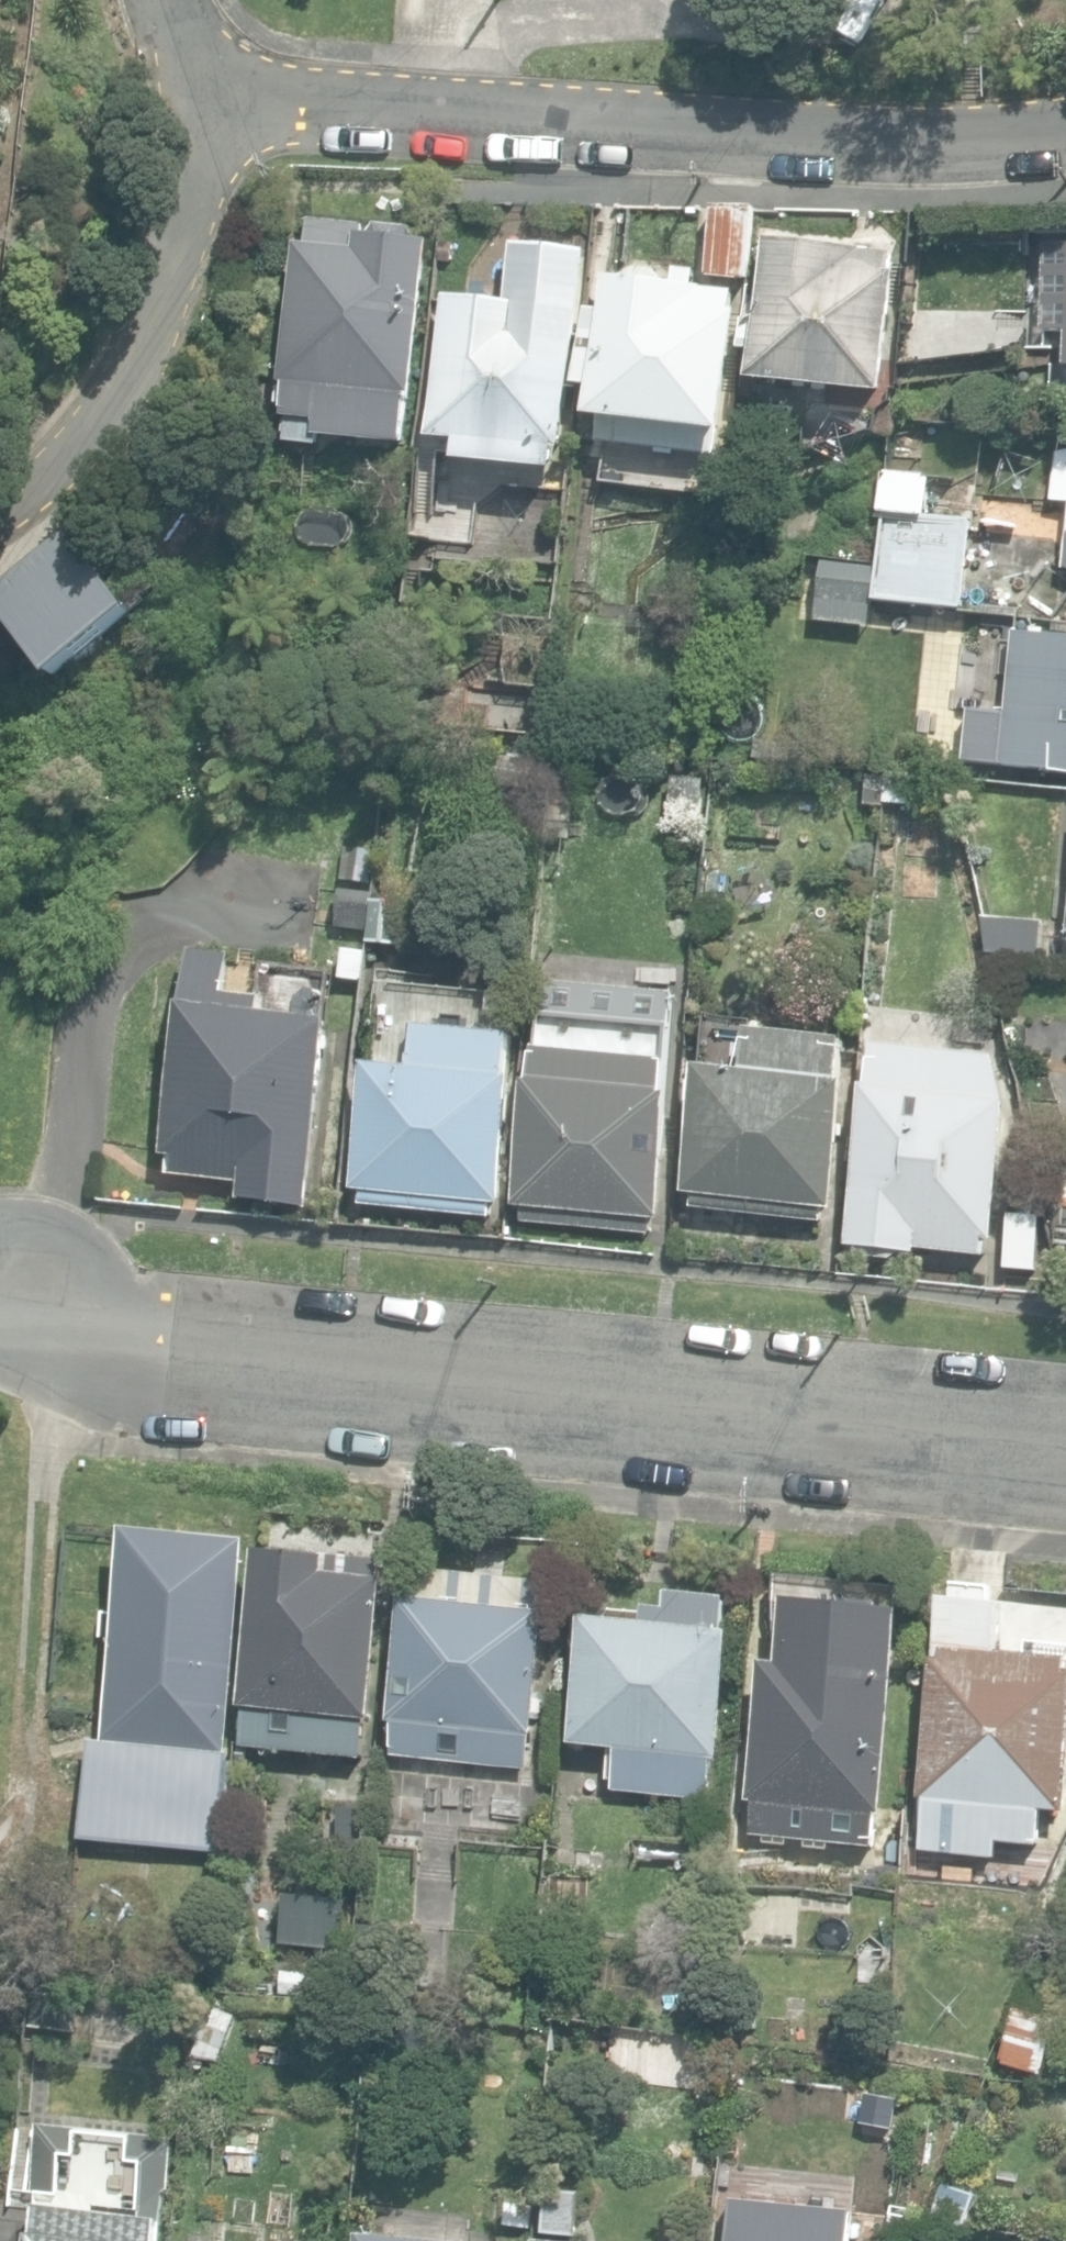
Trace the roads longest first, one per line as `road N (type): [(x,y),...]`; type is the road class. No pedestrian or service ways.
road 1 (unclassified): [(37,1303),(184,1358),(1065,1446)]
road 2 (residential): [(227,94),(342,111),(892,144),(1065,123)]
road 3 (residential): [(0,538),(61,483),(148,341),(227,94)]

